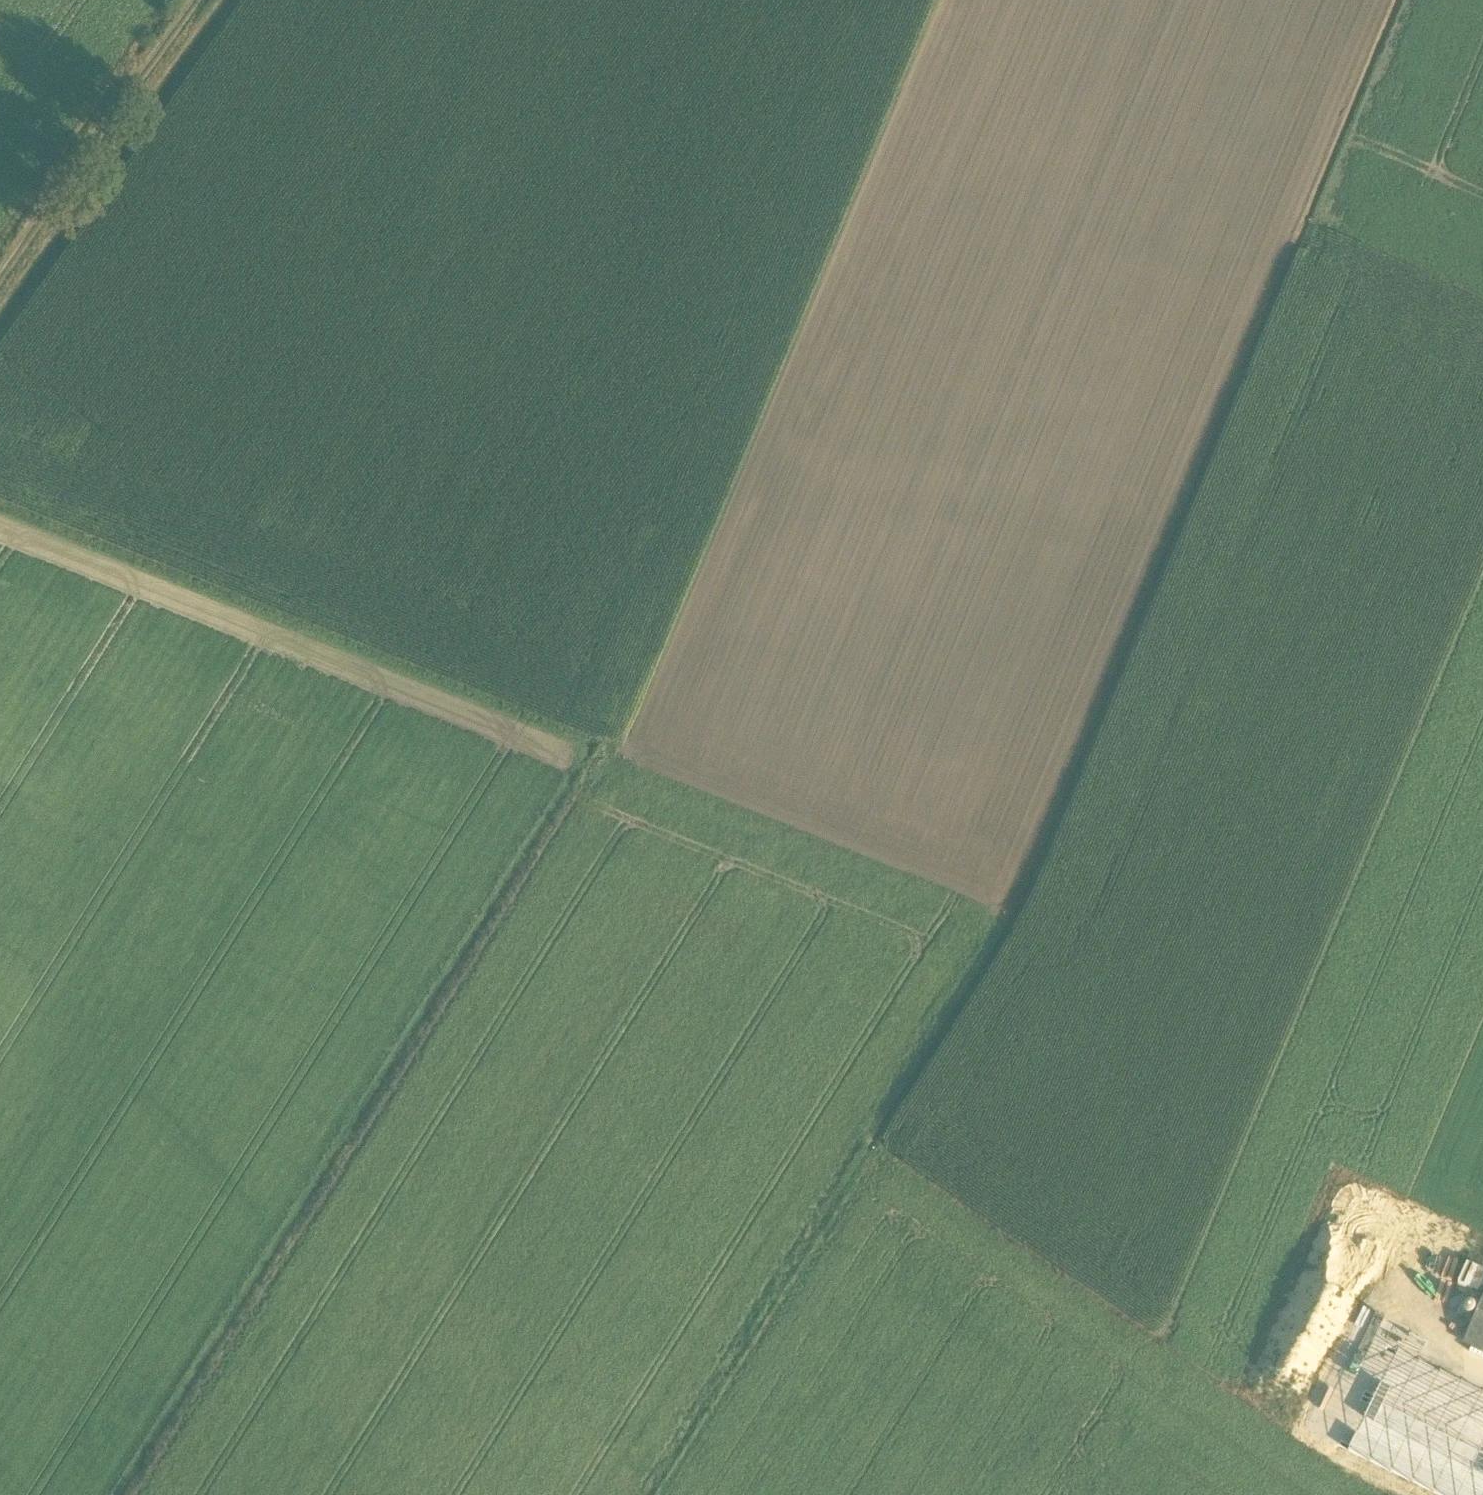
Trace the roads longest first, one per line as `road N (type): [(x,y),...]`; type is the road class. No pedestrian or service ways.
road 1 (track): [(196,0),(0,277)]

